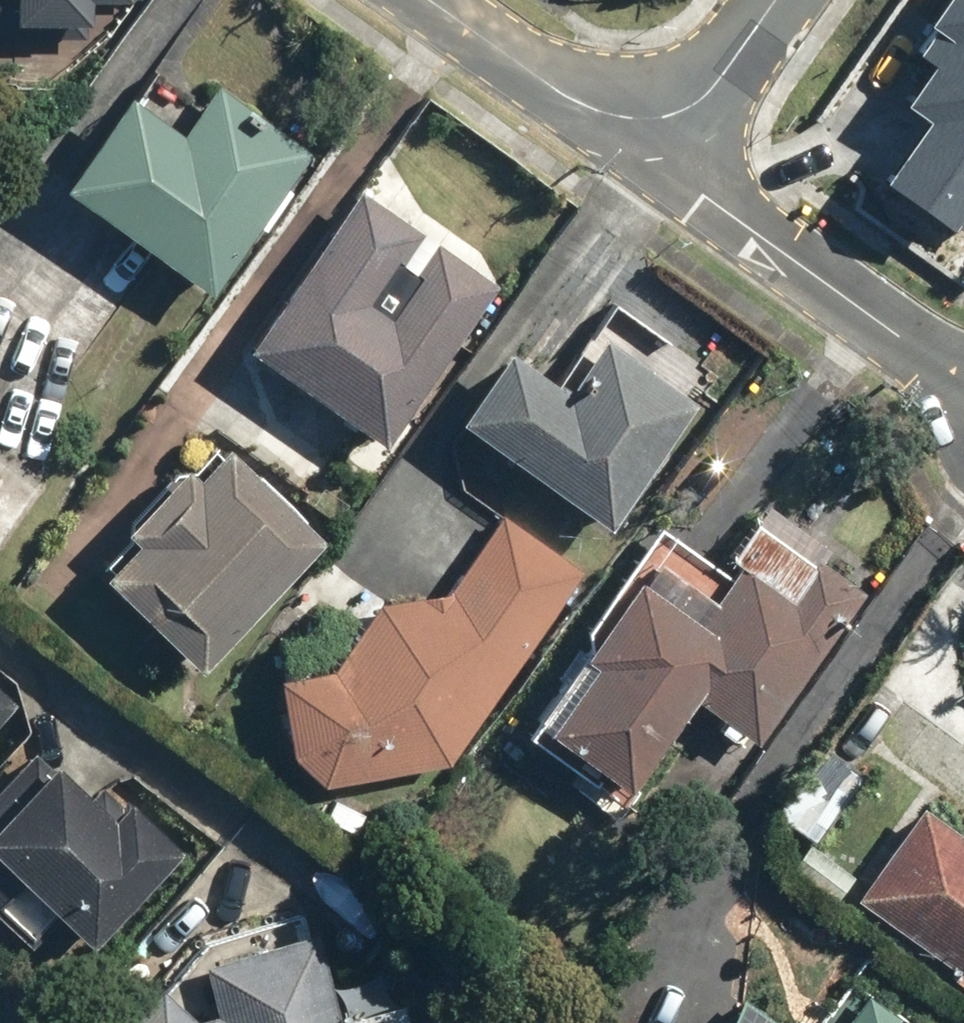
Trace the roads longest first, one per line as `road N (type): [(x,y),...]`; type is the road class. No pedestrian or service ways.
road 1 (residential): [(669,120),(698,192),(963,386)]
road 2 (residential): [(431,0),(586,107),(669,120)]
road 3 (residential): [(777,0),(706,100),(669,120)]

